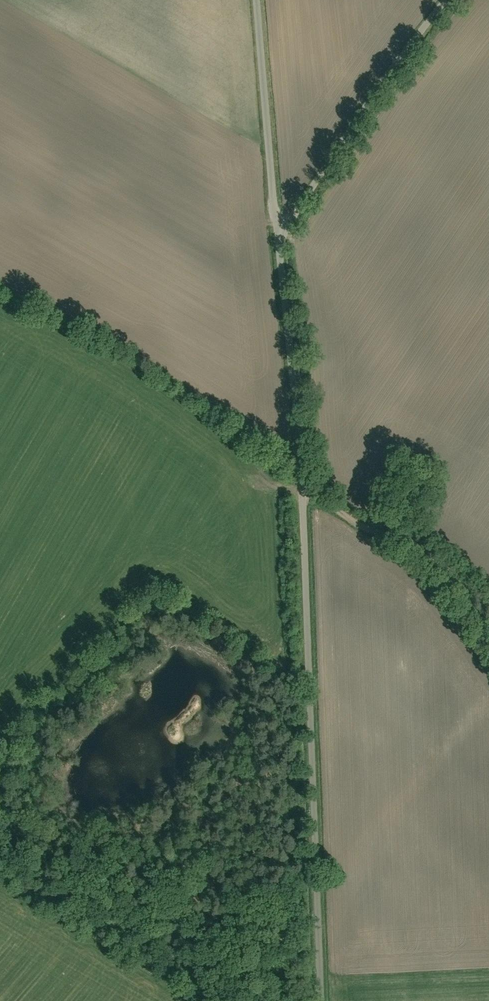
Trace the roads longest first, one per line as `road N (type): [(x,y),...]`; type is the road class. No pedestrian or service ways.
road 1 (unclassified): [(320,1000),(302,493),(277,239)]
road 2 (unclassified): [(277,239),(457,0)]
road 3 (unclassified): [(277,239),(255,0)]
road 4 (track): [(488,603),(417,545),(302,493)]

